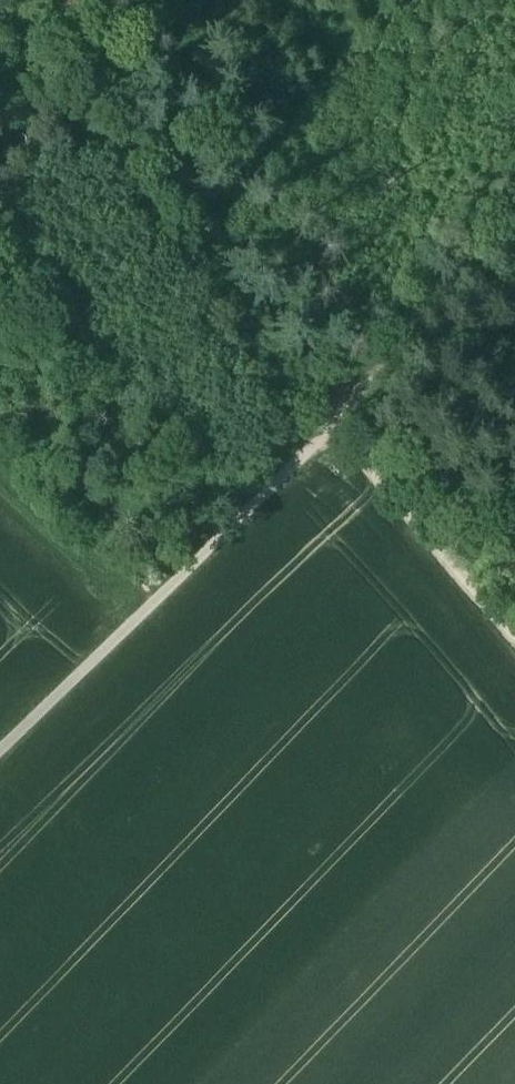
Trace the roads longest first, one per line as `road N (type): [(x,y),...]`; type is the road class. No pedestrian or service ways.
road 1 (track): [(84,0),(336,423)]
road 2 (track): [(336,423),(0,745)]
road 3 (track): [(514,200),(336,423)]
road 4 (track): [(336,423),(514,632)]

